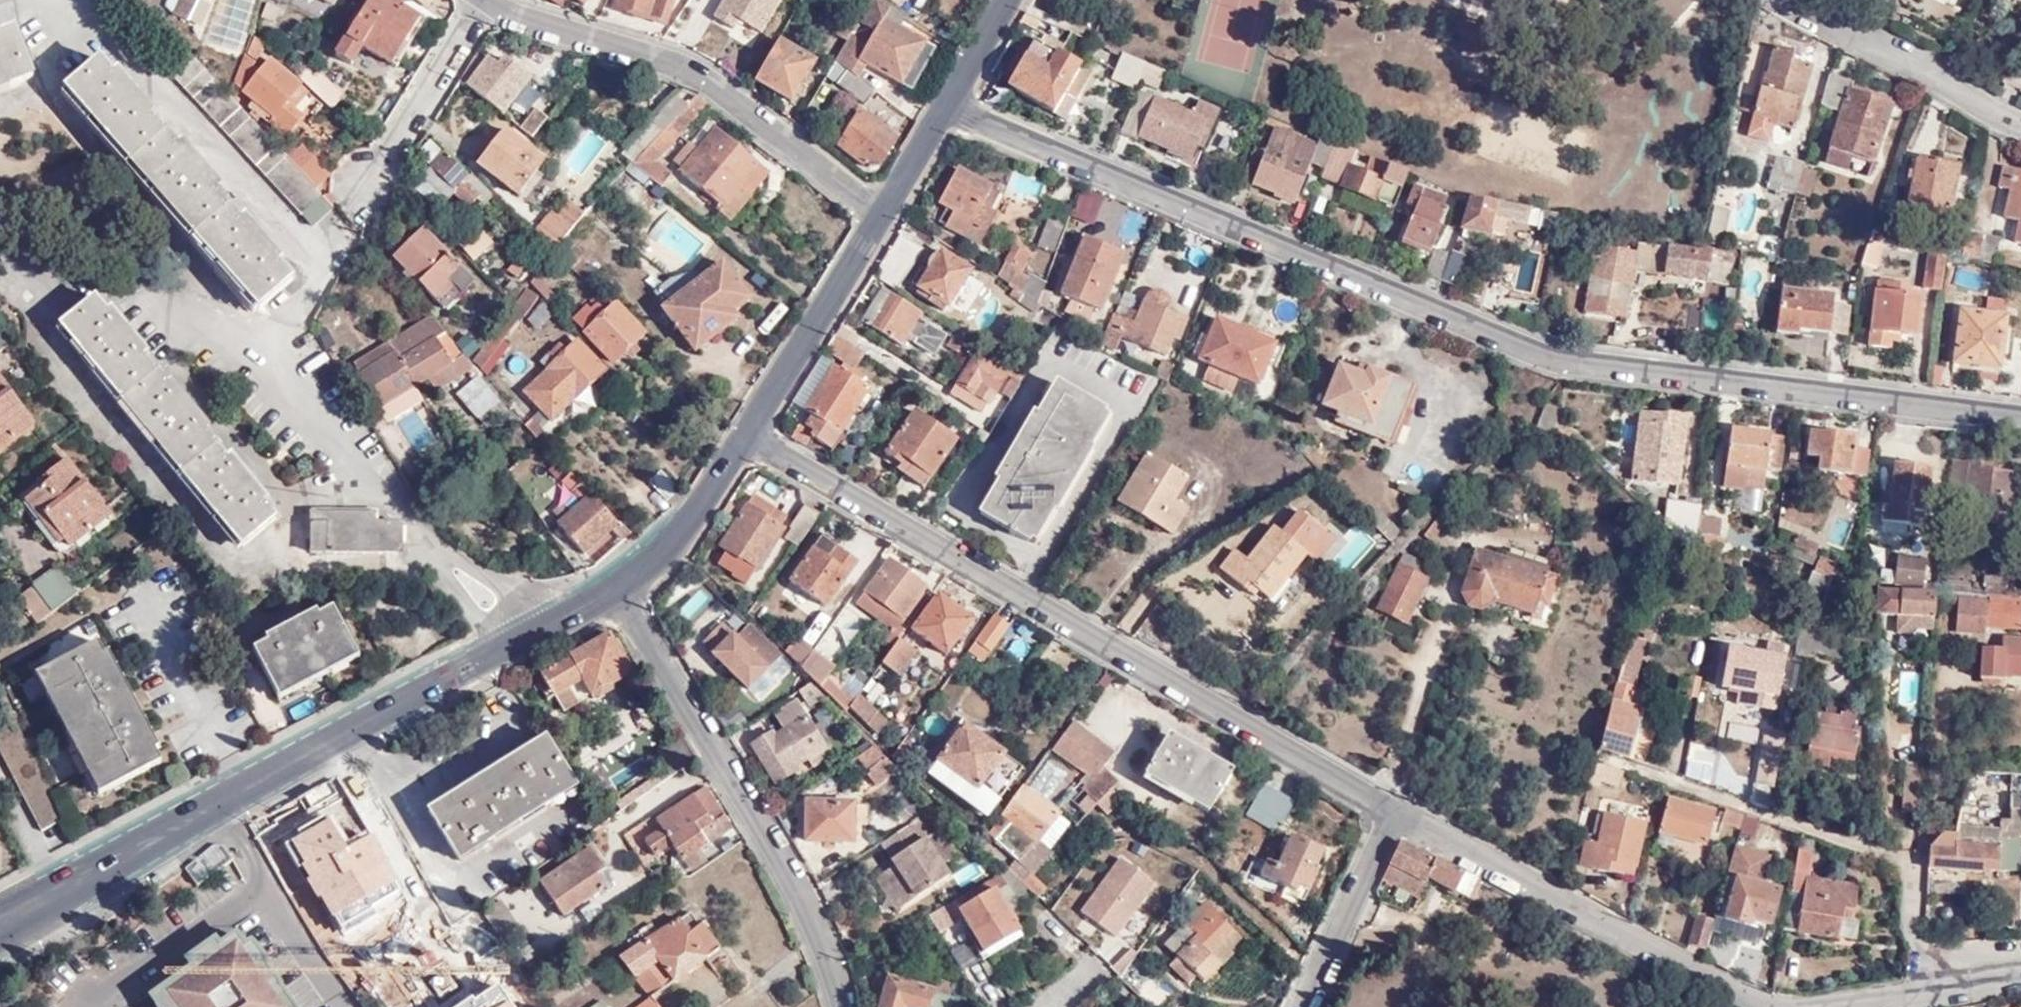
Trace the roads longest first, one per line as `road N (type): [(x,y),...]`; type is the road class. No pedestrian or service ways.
road 1 (residential): [(948,103),(1526,352),(2020,417)]
road 2 (residential): [(745,433),(1384,811)]
road 3 (secondary): [(0,917),(613,589)]
road 4 (residential): [(613,589),(777,859),(836,1006)]
road 5 (residential): [(480,4),(674,65),(727,94),(879,214)]
road 6 (residential): [(1384,811),(1777,1006)]
road 7 (track): [(1603,759),(1867,853)]
road 8 (residential): [(2020,127),(1983,115),(1794,0)]
road 9 (secondary): [(745,433),(879,214)]
road 10 (residential): [(1294,1006),(1384,811)]
road 11 (residential): [(365,185),(480,4)]
road 12 (secondary): [(613,589),(692,522),(745,433)]
road 13 (residential): [(1867,853),(1910,866),(1908,932),(1944,988)]
road 14 (secondary): [(879,214),(948,103)]

